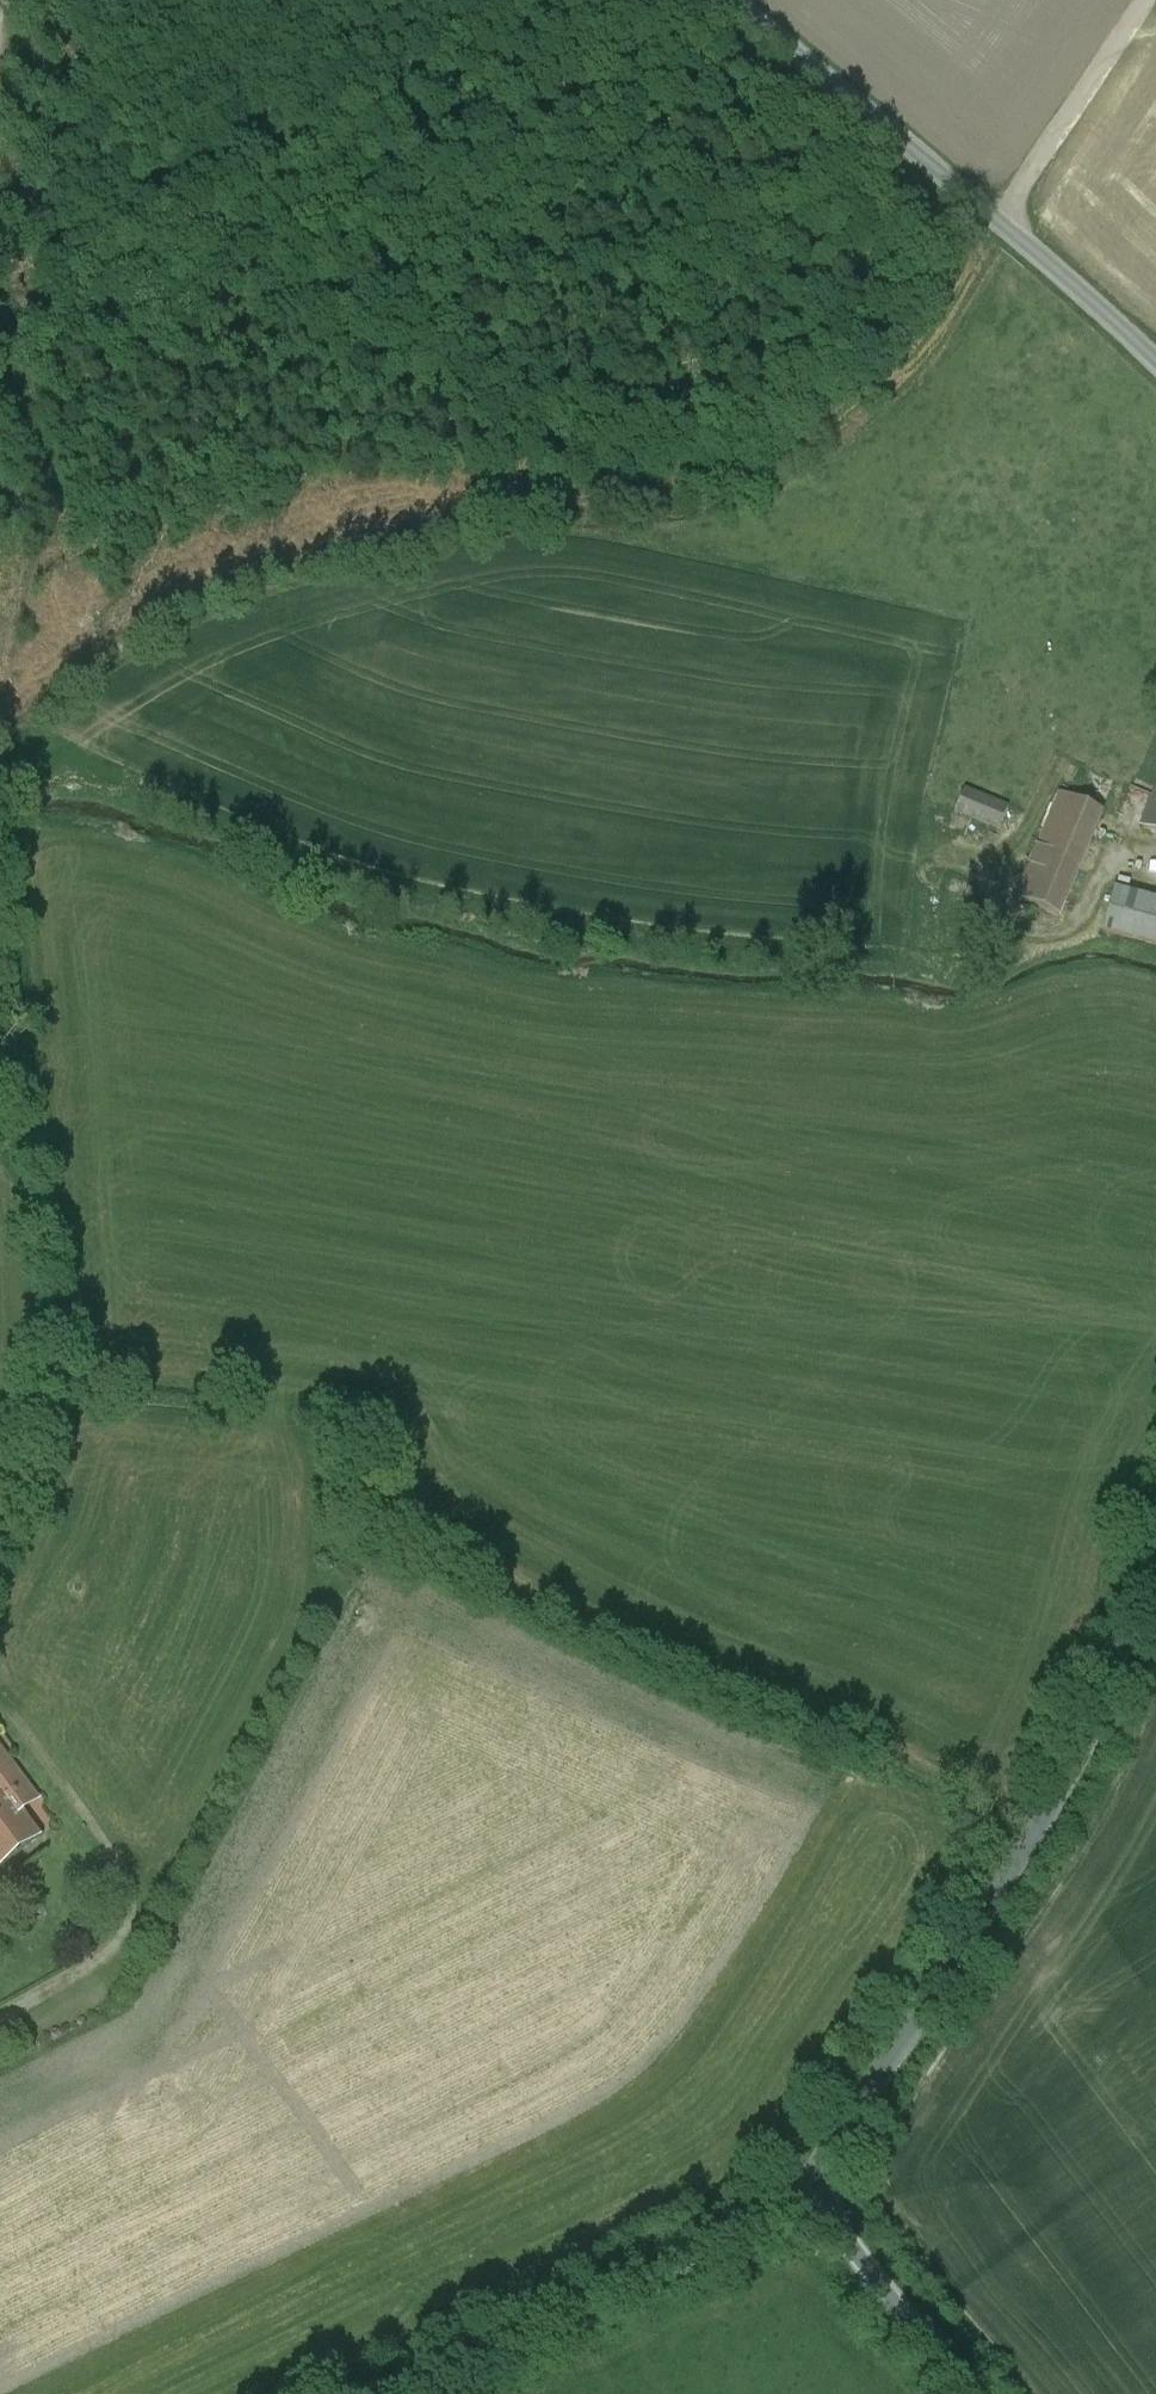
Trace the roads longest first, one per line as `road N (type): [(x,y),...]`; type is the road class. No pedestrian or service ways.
road 1 (residential): [(808,2187),(1054,1794),(1155,1562)]
road 2 (unclassified): [(1155,365),(730,0)]
road 3 (residential): [(424,2393),(726,2243),(808,2187)]
road 4 (unclassified): [(969,2393),(808,2187)]

